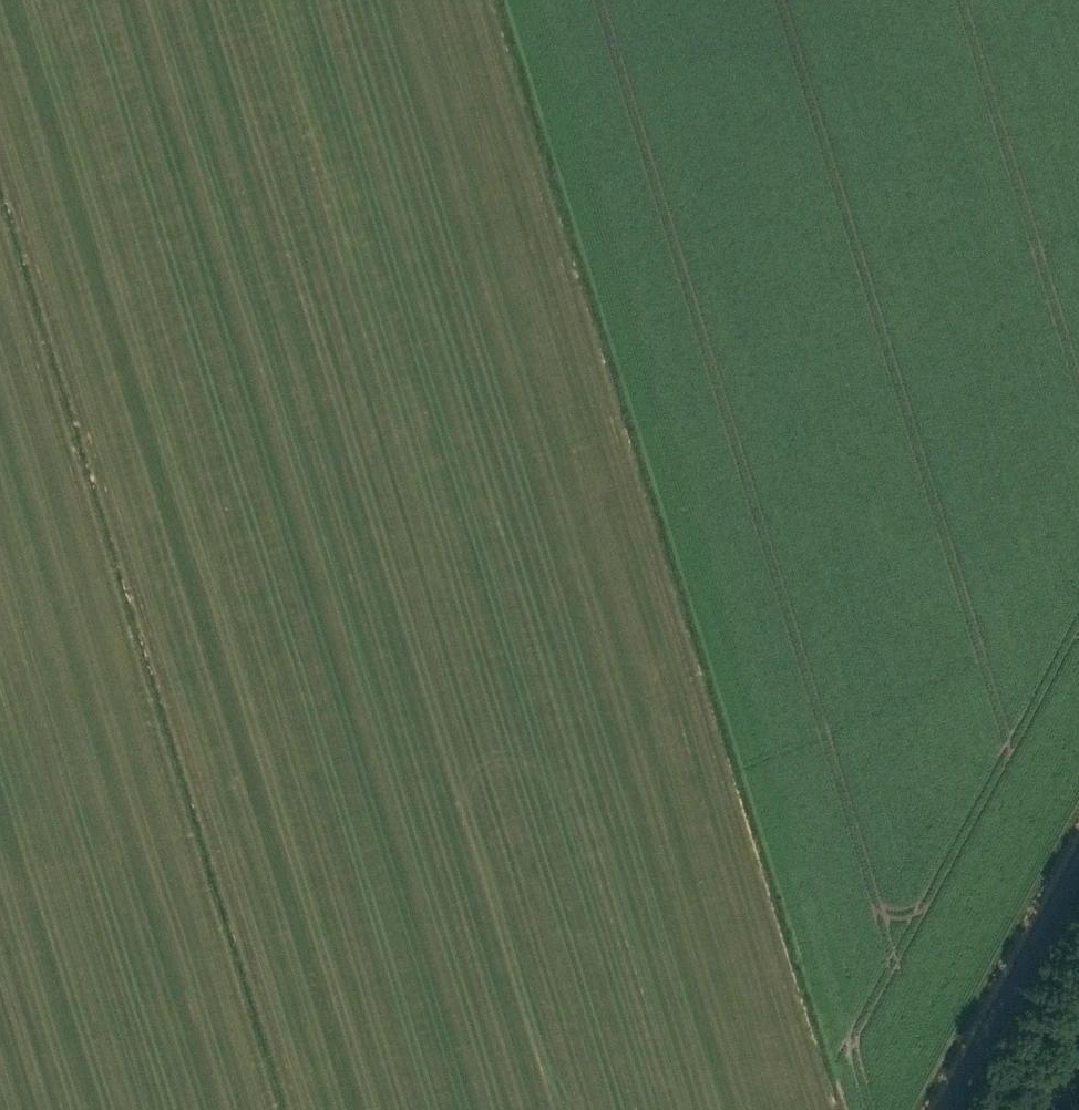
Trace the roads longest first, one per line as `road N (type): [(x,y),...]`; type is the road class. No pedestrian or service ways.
road 1 (unclassified): [(950,1109),(1078,876)]

